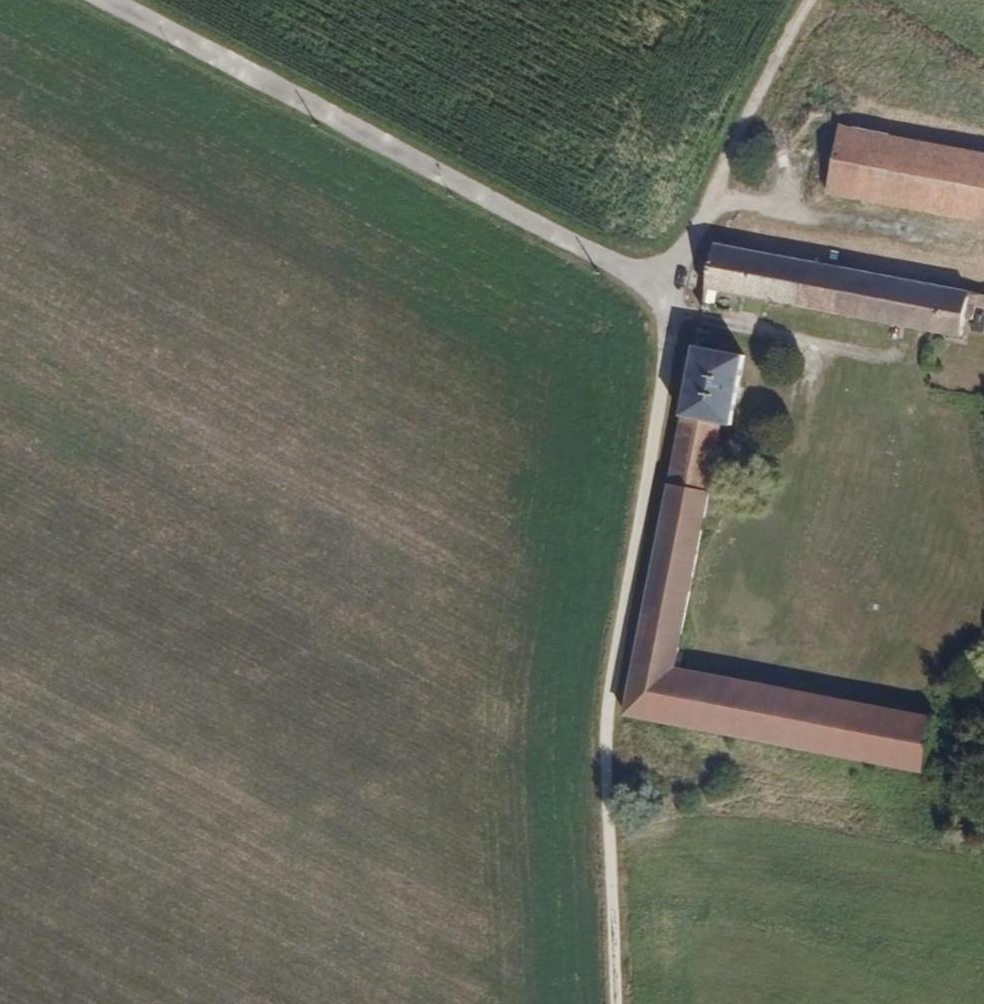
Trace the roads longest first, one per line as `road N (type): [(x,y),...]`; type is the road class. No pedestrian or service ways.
road 1 (track): [(616,1003),(610,688),(676,287)]
road 2 (track): [(676,287),(626,269),(111,0)]
road 3 (track): [(676,287),(711,199),(816,0)]
road 4 (track): [(673,312),(884,357),(900,353),(906,329)]

